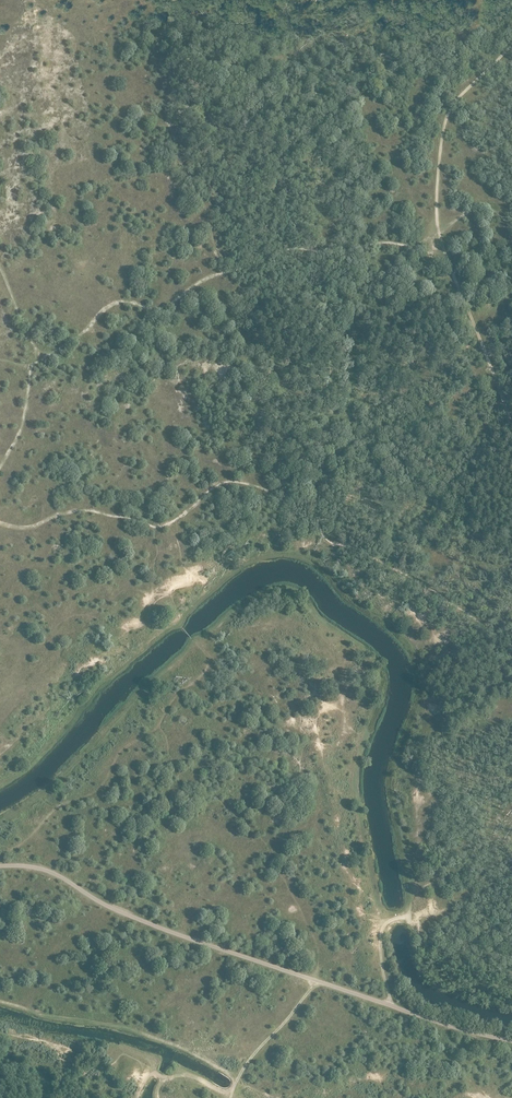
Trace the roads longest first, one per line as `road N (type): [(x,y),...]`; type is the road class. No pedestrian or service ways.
road 1 (track): [(511,1041),(183,936),(46,870),(0,866)]
road 2 (track): [(40,357),(118,302),(160,308),(211,277),(281,252),(415,245),(439,233)]
road 3 (track): [(511,45),(447,116),(437,208),(444,252),(511,425)]
road 4 (track): [(317,517),(302,502),(231,481),(159,527),(82,511),(31,527),(0,523)]
road 5 (track): [(314,980),(247,1062),(232,1094)]
road 6 (track): [(0,468),(19,436),(40,357)]

